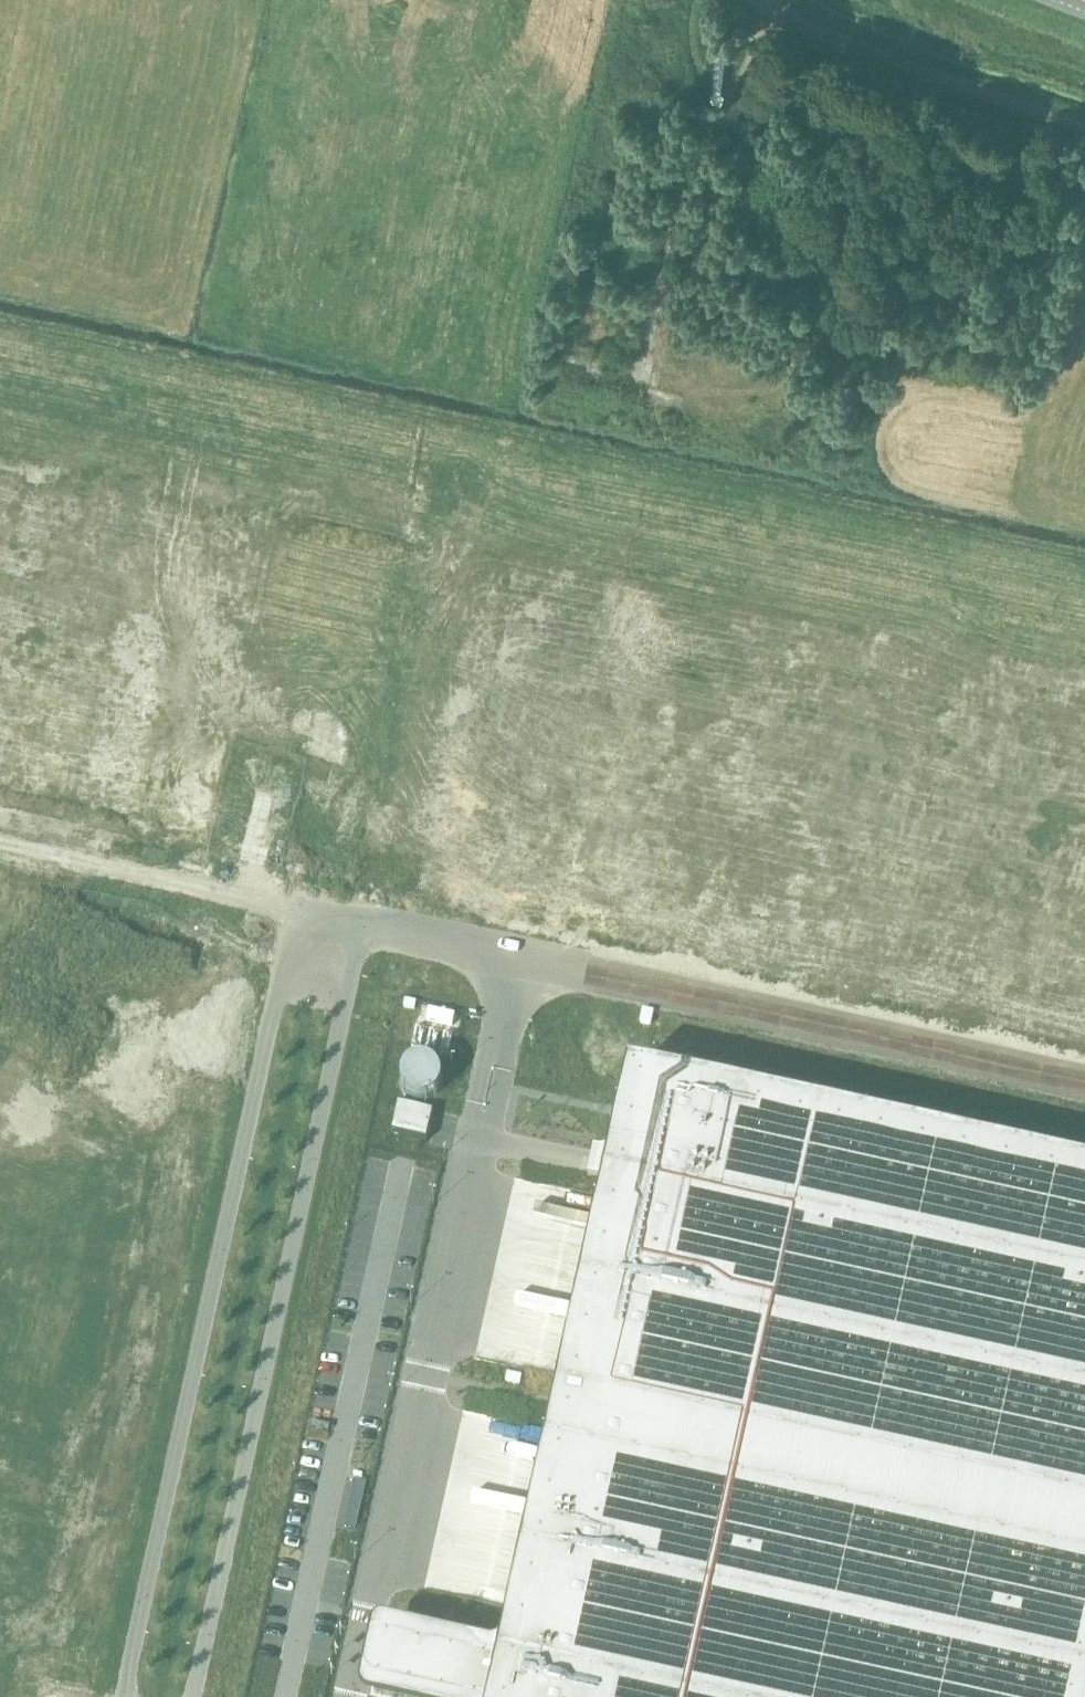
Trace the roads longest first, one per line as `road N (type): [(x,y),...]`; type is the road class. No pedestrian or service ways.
road 1 (unclassified): [(296,909),(126,1696)]
road 2 (unclassified): [(192,1696),(362,923)]
road 3 (unclassified): [(1084,1089),(362,923)]
road 4 (track): [(641,374),(682,160),(740,80),(770,6)]
road 5 (unclassified): [(296,909),(0,844)]

